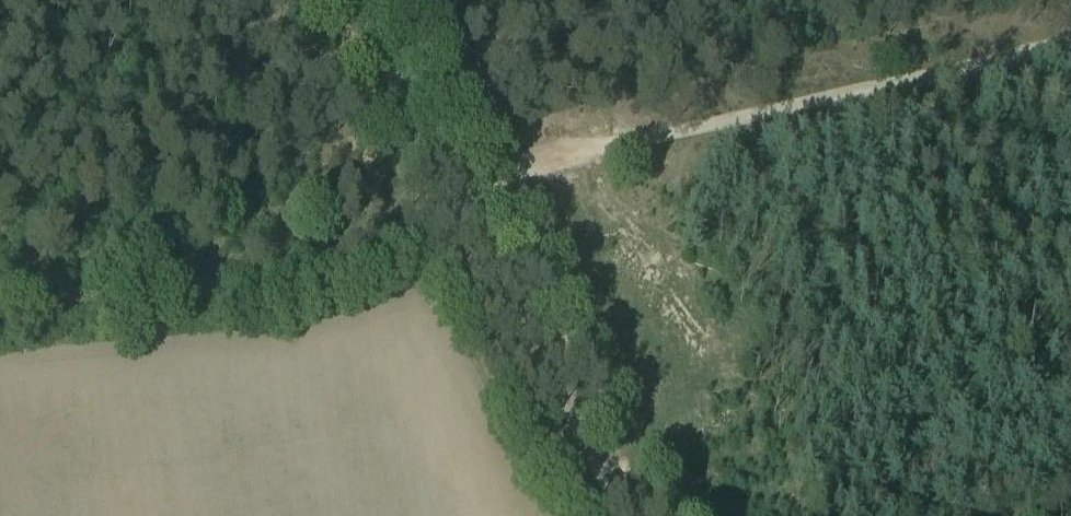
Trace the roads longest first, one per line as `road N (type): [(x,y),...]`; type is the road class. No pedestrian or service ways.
road 1 (track): [(462,186),(837,86),(1070,37)]
road 2 (track): [(632,515),(462,186)]
road 3 (track): [(462,186),(358,0)]

